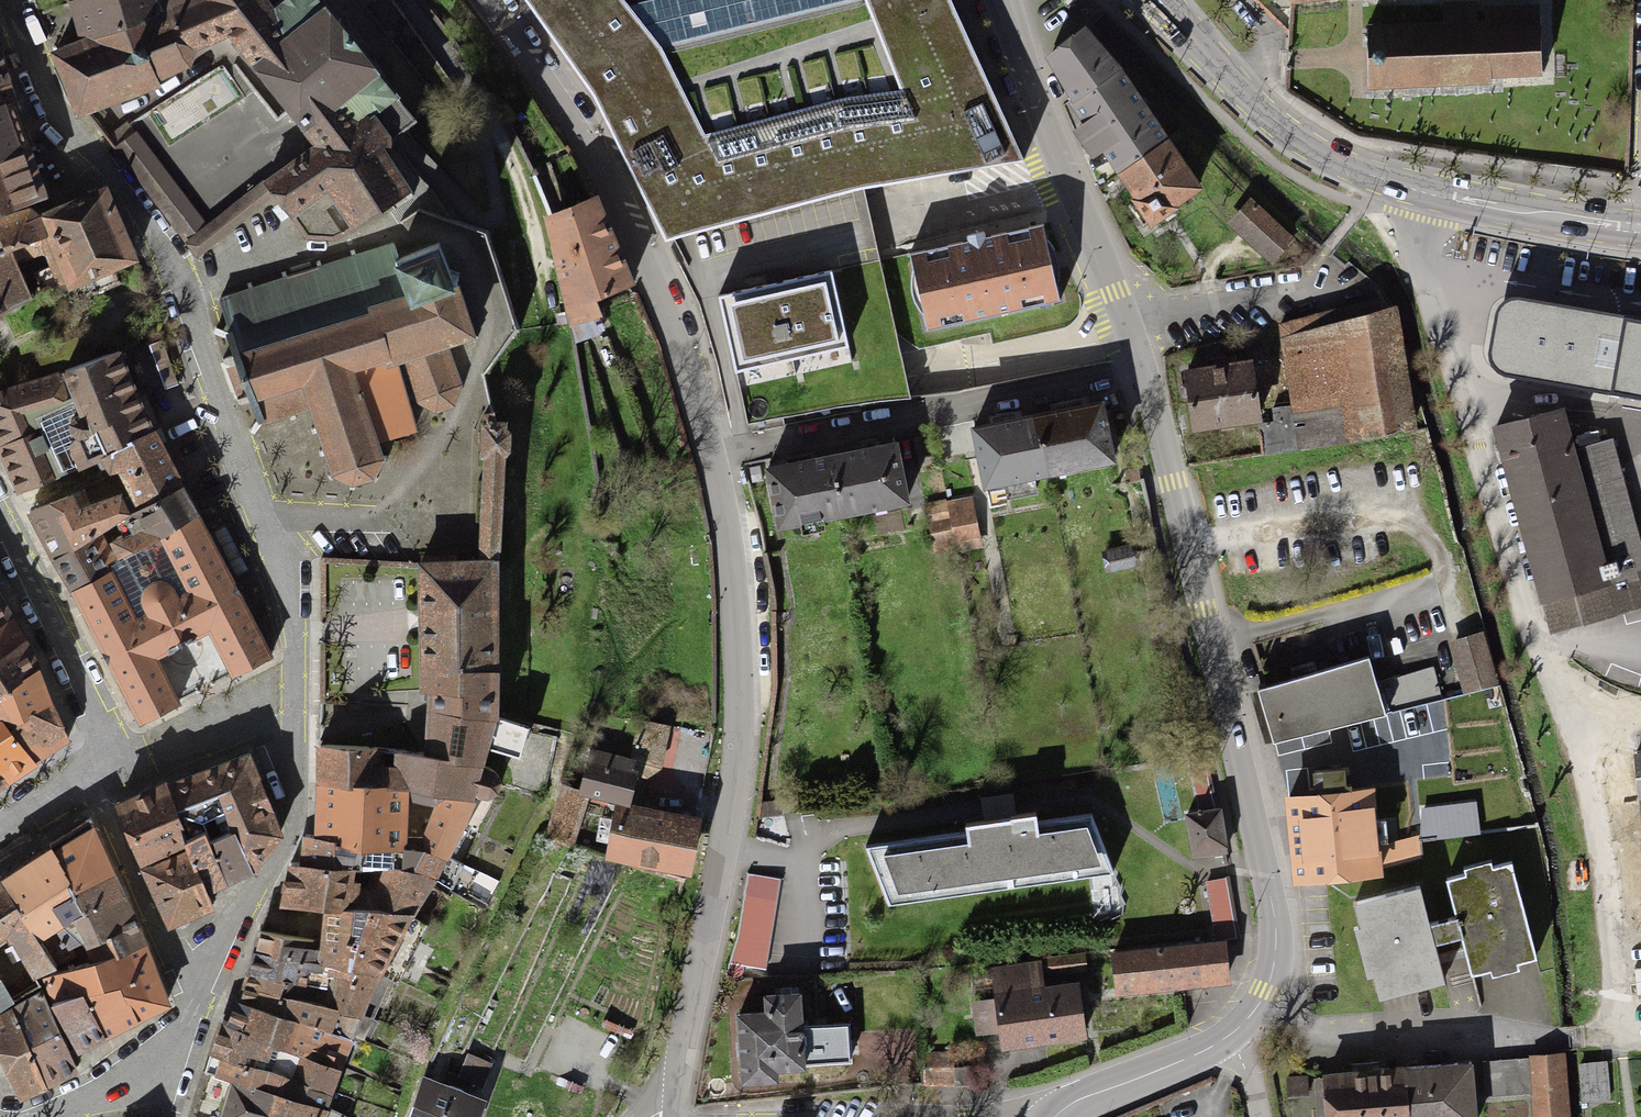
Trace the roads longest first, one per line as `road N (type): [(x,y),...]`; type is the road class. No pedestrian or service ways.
road 1 (secondary): [(1145,371),(1276,920),(1274,972),(1258,1005)]
road 2 (residential): [(714,459),(731,545),(740,754),(722,892),(676,1097)]
road 3 (residential): [(1428,192),(1418,270),(1540,638),(1605,738)]
road 4 (residential): [(485,0),(614,196),(685,358),(714,459)]
road 5 (residential): [(1145,371),(714,459)]
road 6 (secondary): [(1004,0),(1067,183),(1145,371)]
road 7 (residential): [(178,292),(282,564),(290,618)]
road 8 (residential): [(178,292),(157,237),(117,175),(55,113),(13,0)]
road 9 (primary): [(1428,192),(1374,177),(1294,137),(1157,0)]
road 10 (residential): [(1258,1005),(1301,1030),(1576,1040)]
road 11 (residential): [(1605,738),(1638,1038)]
road 12 (residential): [(193,984),(273,878),(296,827),(293,721)]
road 13 (residential): [(106,767),(108,745),(0,523)]
road 14 (residential): [(88,778),(163,949),(193,984)]
road 15 (primary): [(1640,227),(1528,215),(1428,192)]
road 16 (residential): [(50,1116),(96,1100),(167,1047),(187,1021),(193,984)]
road 17 (secondary): [(1236,1033),(1056,1116)]
road 18 (residential): [(293,721),(106,767)]

